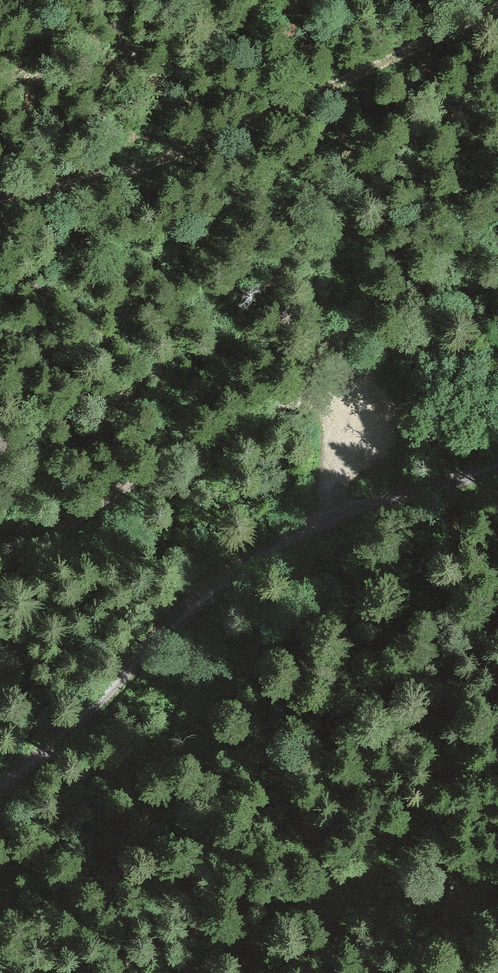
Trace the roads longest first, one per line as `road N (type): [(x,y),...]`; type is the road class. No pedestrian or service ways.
road 1 (unclassified): [(497,470),(333,521),(258,562),(201,603),(0,790)]
road 2 (track): [(497,13),(159,163),(0,197)]
road 3 (track): [(0,569),(200,443),(374,359)]
road 4 (track): [(374,359),(497,293)]
road 5 (track): [(302,388),(370,507)]

